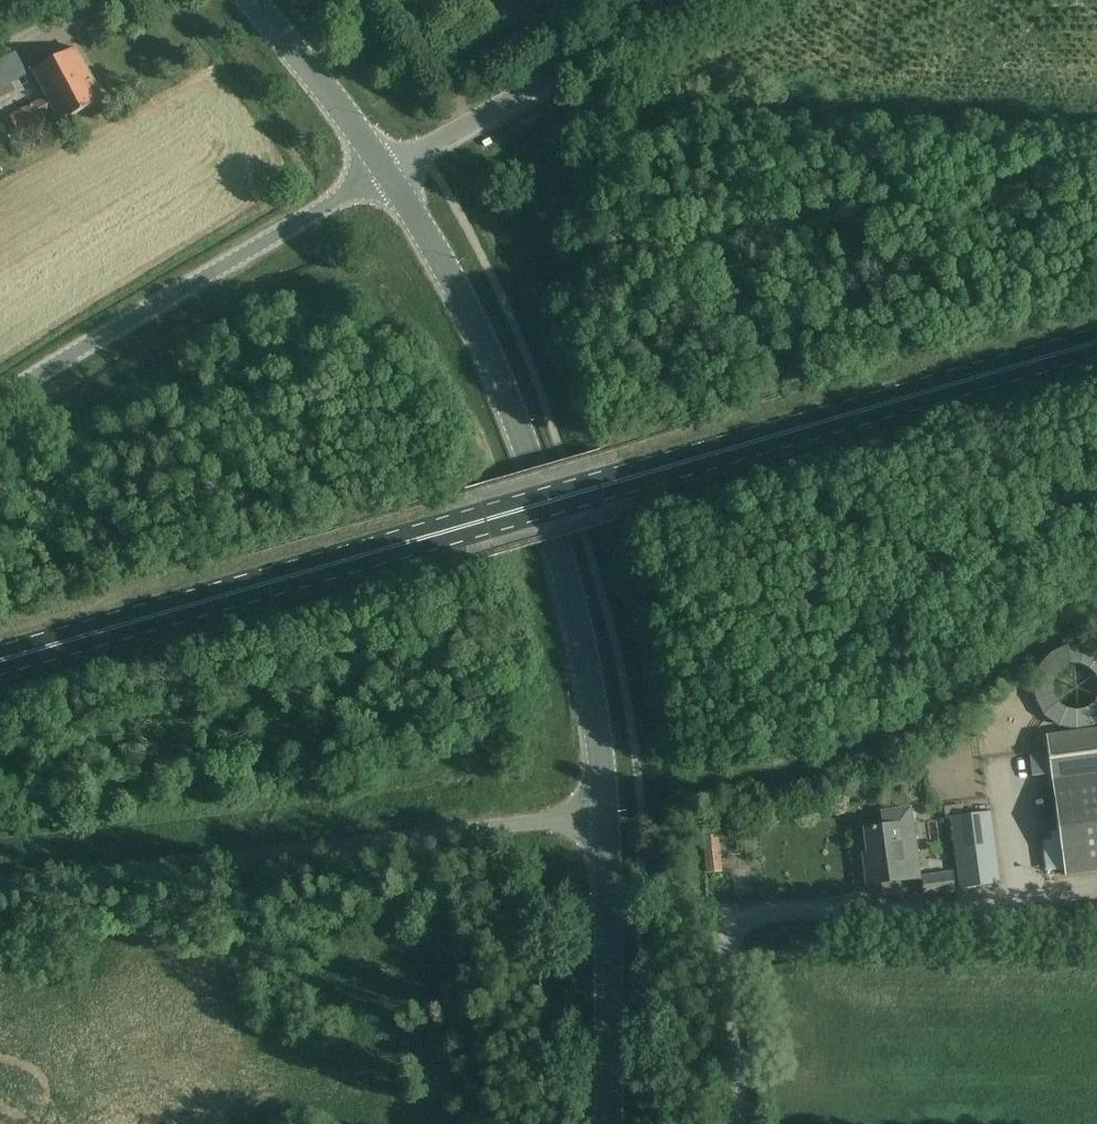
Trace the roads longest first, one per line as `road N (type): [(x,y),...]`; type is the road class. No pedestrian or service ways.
road 1 (primary): [(0,661),(1096,344)]
road 2 (tertiary): [(607,822),(586,657),(552,523),(476,325),(387,173)]
road 3 (unclassified): [(0,884),(542,822),(607,822)]
road 4 (unclassified): [(387,173),(0,399)]
road 5 (unclassified): [(387,173),(688,0)]
road 6 (tertiary): [(609,1123),(607,822)]
road 7 (tertiary): [(387,173),(246,0)]

